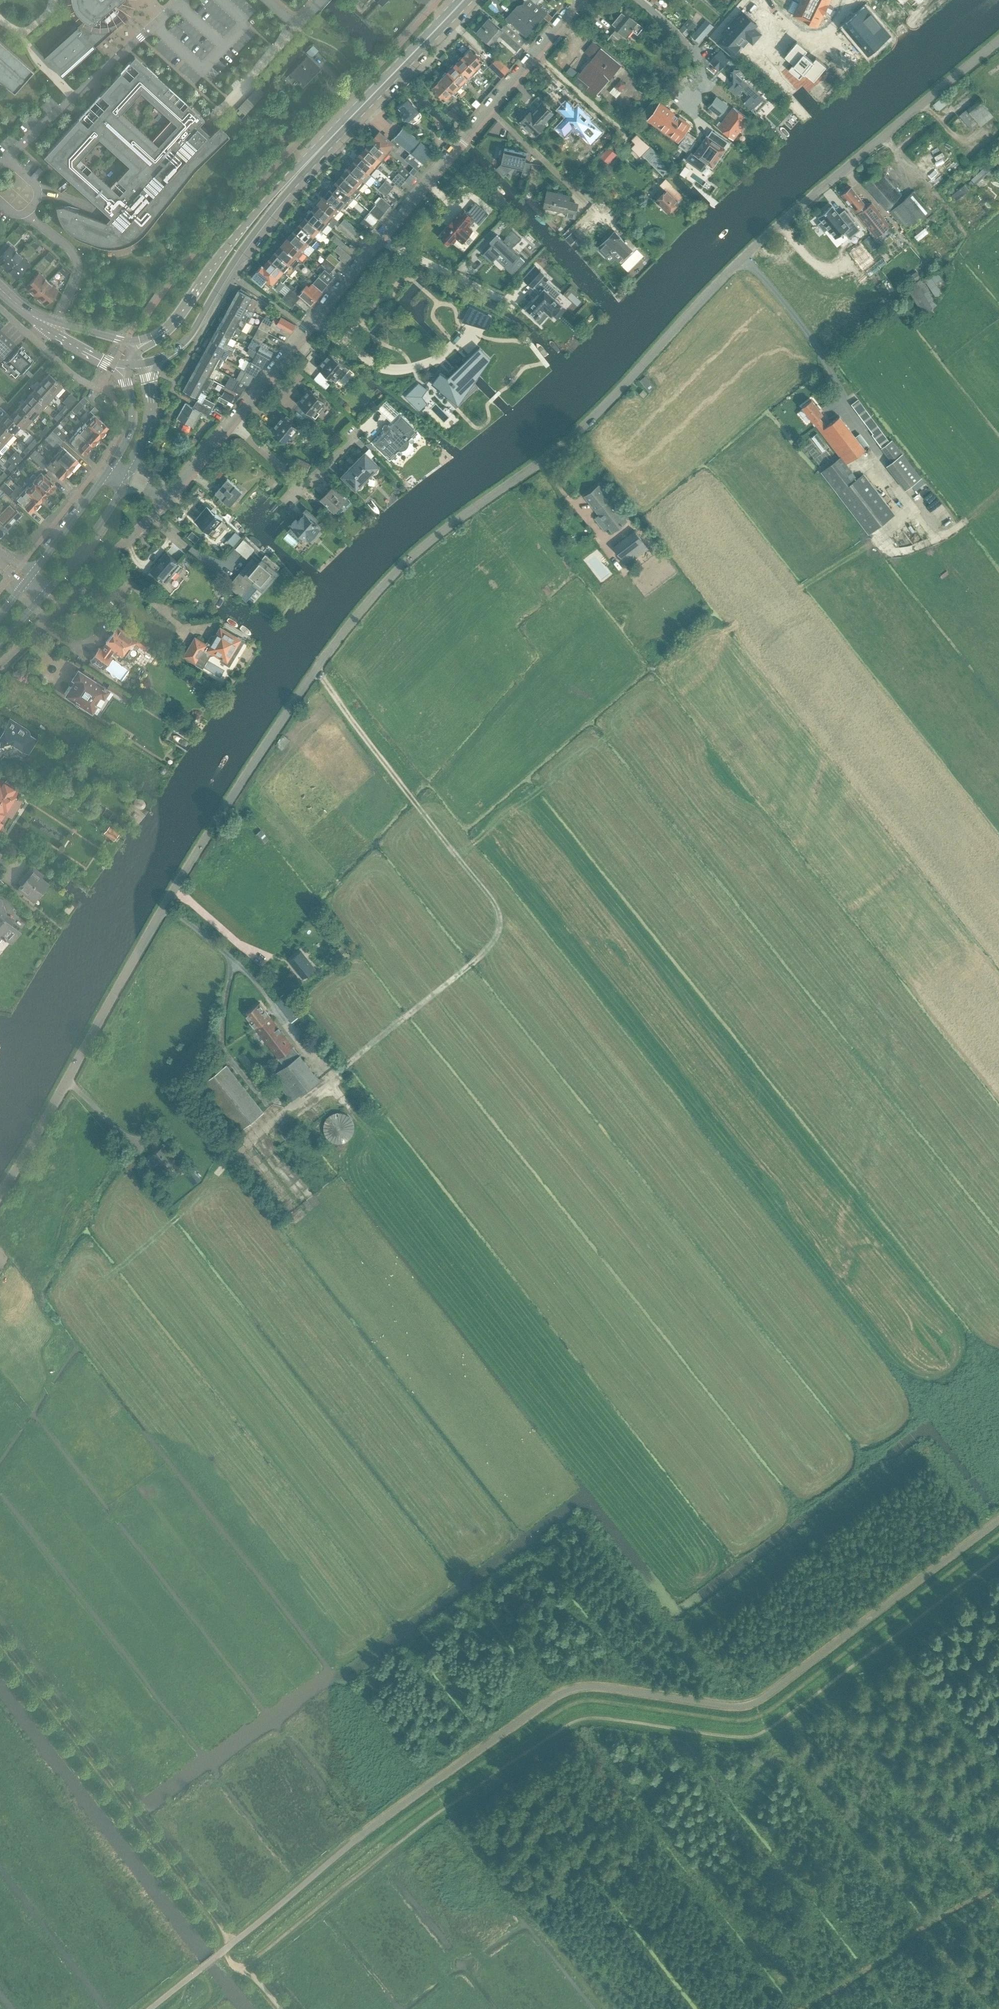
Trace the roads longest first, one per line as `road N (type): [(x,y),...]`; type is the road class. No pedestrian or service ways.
road 1 (residential): [(0,1194),(253,765),(382,588),(429,542),(584,427),(772,231),(998,42)]
road 2 (track): [(317,670),(496,906),(498,935),(480,959),(249,1144)]
road 3 (residential): [(230,422),(488,108)]
road 4 (track): [(0,1637),(234,1943)]
road 5 (secondary): [(287,185),(464,0)]
road 6 (residential): [(0,165),(183,0)]
road 7 (residential): [(0,663),(169,497)]
road 8 (secondary): [(144,364),(189,338),(287,185)]
road 9 (secondary): [(287,185),(229,245),(167,330),(135,344)]
road 10 (residential): [(230,422),(303,491),(361,431)]
road 11 (residential): [(639,0),(696,50),(704,81),(684,108),(694,119)]
road 12 (tertiary): [(46,593),(131,475)]
road 13 (residential): [(589,206),(488,108)]
road 14 (residential): [(488,108),(578,0)]
road 15 (tertiary): [(111,467),(29,579)]

